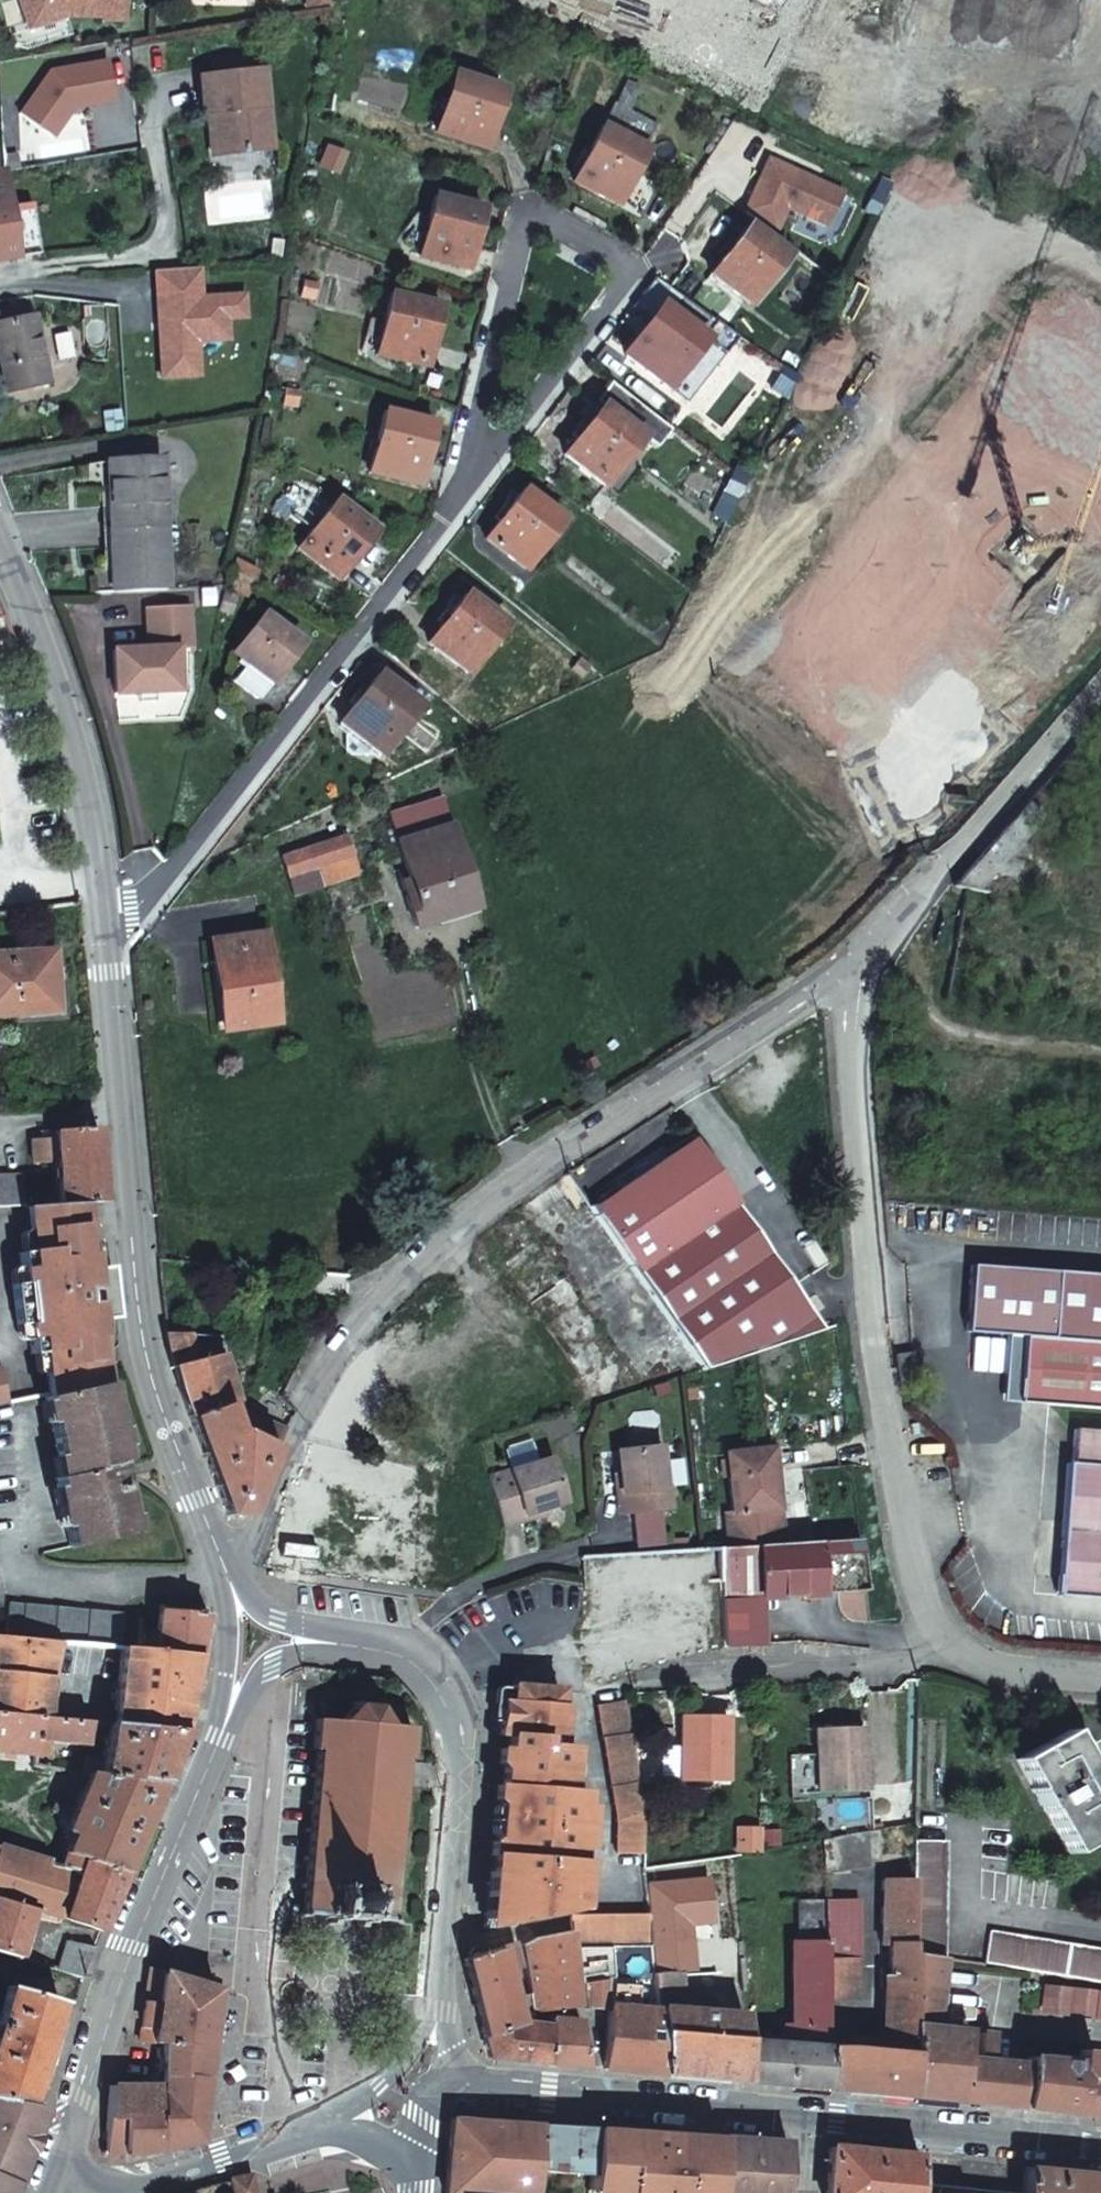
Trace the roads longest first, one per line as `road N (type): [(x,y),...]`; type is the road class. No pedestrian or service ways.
road 1 (residential): [(871,947),(432,1252),(336,1355),(230,1579)]
road 2 (residential): [(556,292),(439,532),(162,887),(133,915),(102,920)]
road 3 (residential): [(871,947),(848,1032),(876,1335),(916,1582),(943,1647)]
road 4 (tertiary): [(102,920),(143,1344),(230,1579)]
road 5 (residential): [(943,1647),(895,1662),(714,1670),(577,1699),(536,1631),(426,1675)]
road 6 (tertiary): [(226,1725),(108,2000),(57,2167)]
road 7 (tertiary): [(0,559),(86,796),(102,920)]
road 8 (tertiary): [(436,2024),(458,1801),(456,1731),(426,1675)]
road 9 (residential): [(1100,687),(871,947)]
road 10 (tertiary): [(812,2115),(471,2086)]
road 11 (tertiary): [(1100,2145),(812,2115)]
road 12 (residential): [(943,1647),(997,1664),(1100,1674)]
road 13 (tertiary): [(230,1579),(226,1725)]
road 14 (tertiary): [(121,2192),(252,2149)]
road 15 (tertiary): [(426,1675),(402,1655),(302,1638)]
road 16 (tertiary): [(346,2117),(410,2060),(436,2024)]

